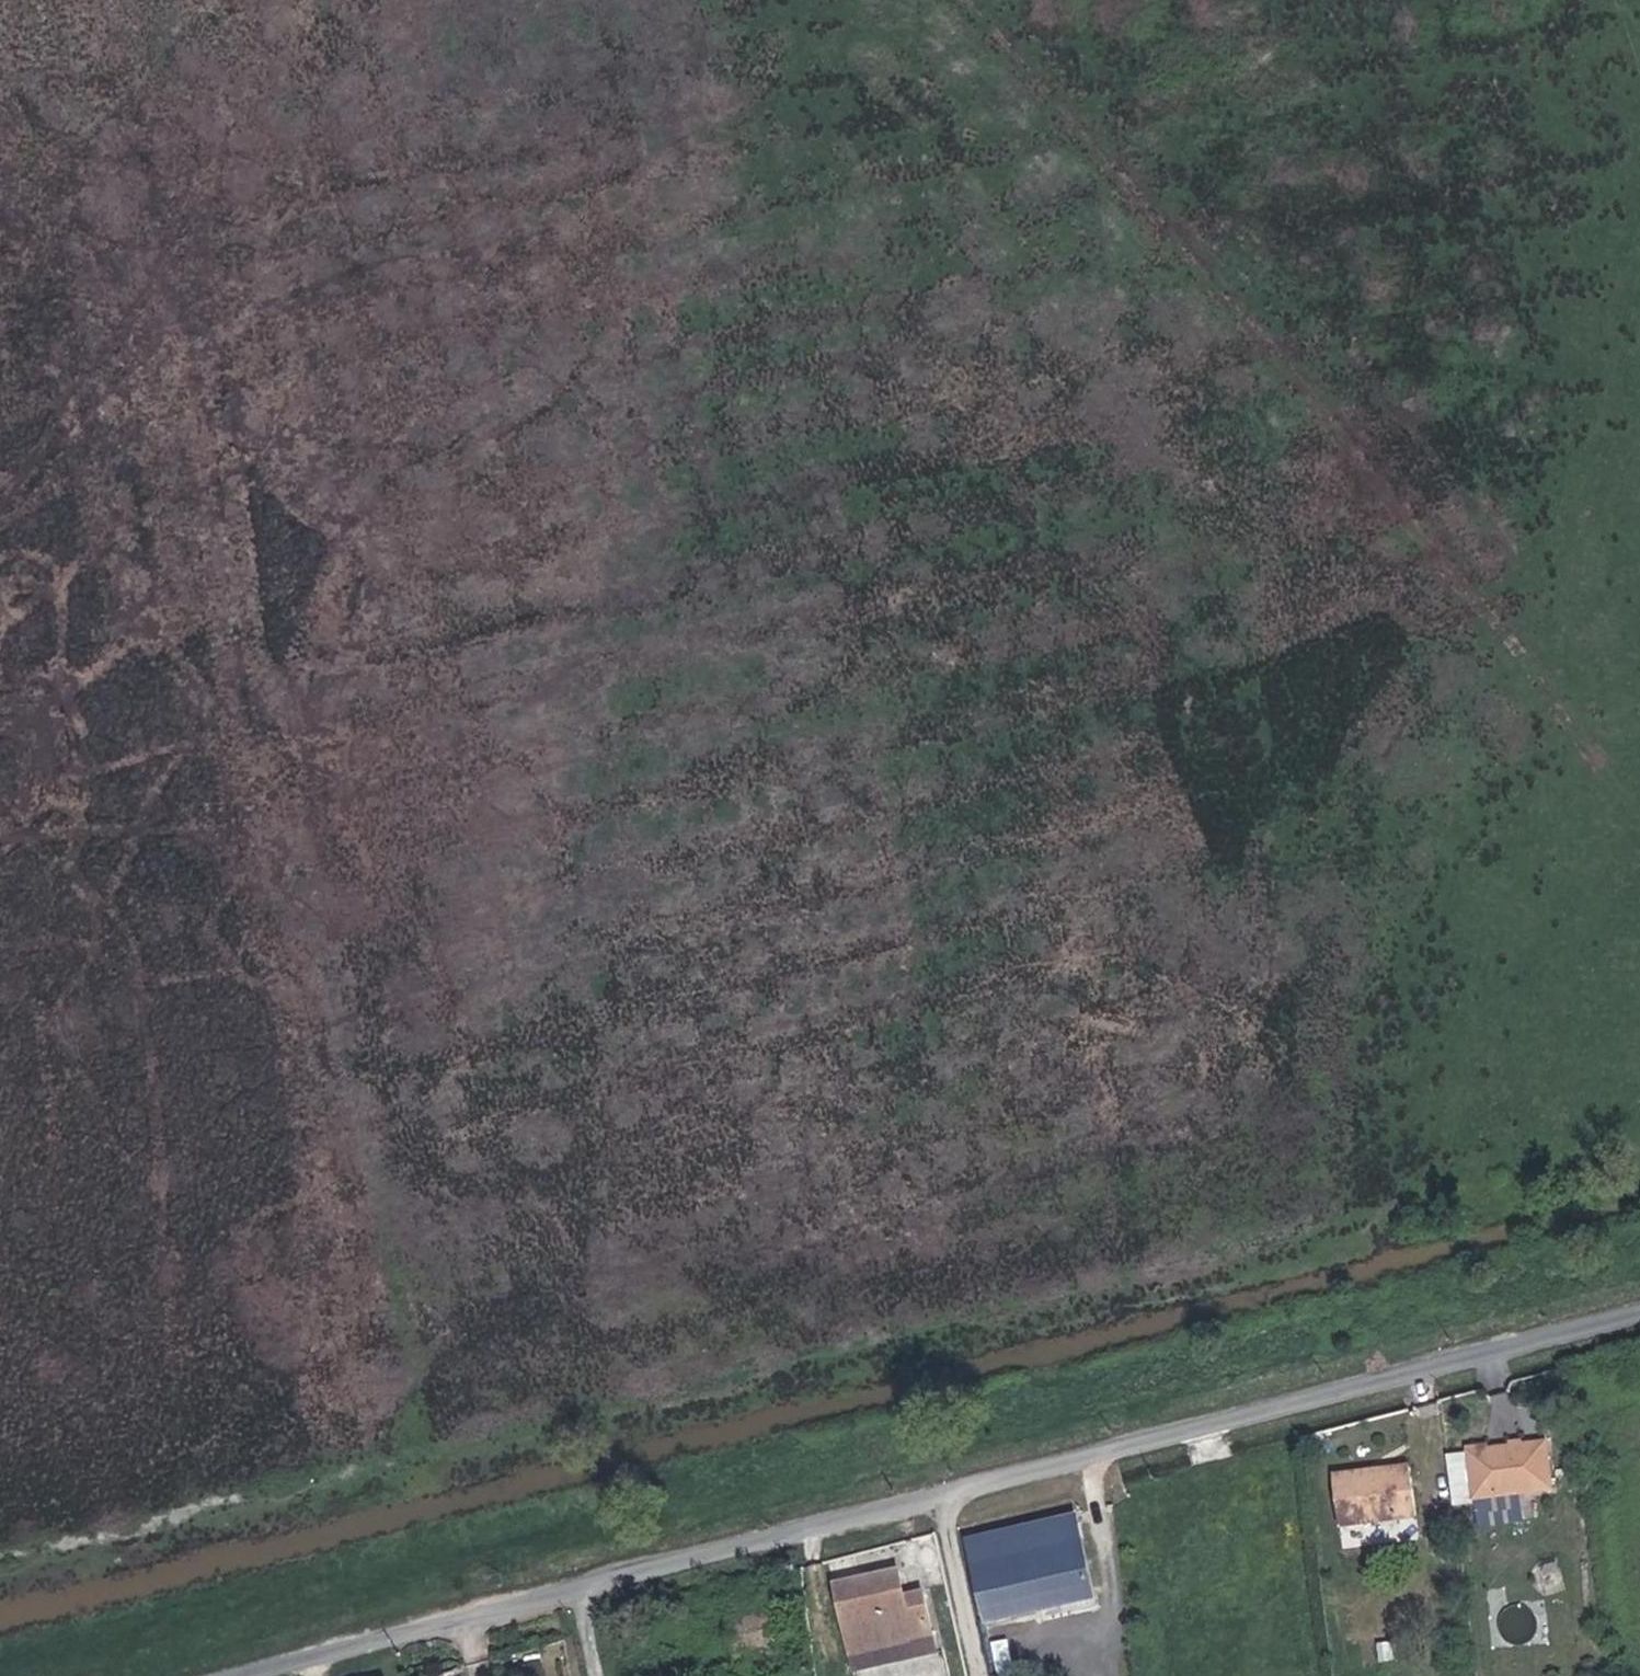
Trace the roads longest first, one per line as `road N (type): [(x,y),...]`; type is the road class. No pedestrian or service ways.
road 1 (residential): [(1639,1307),(234,1675)]

